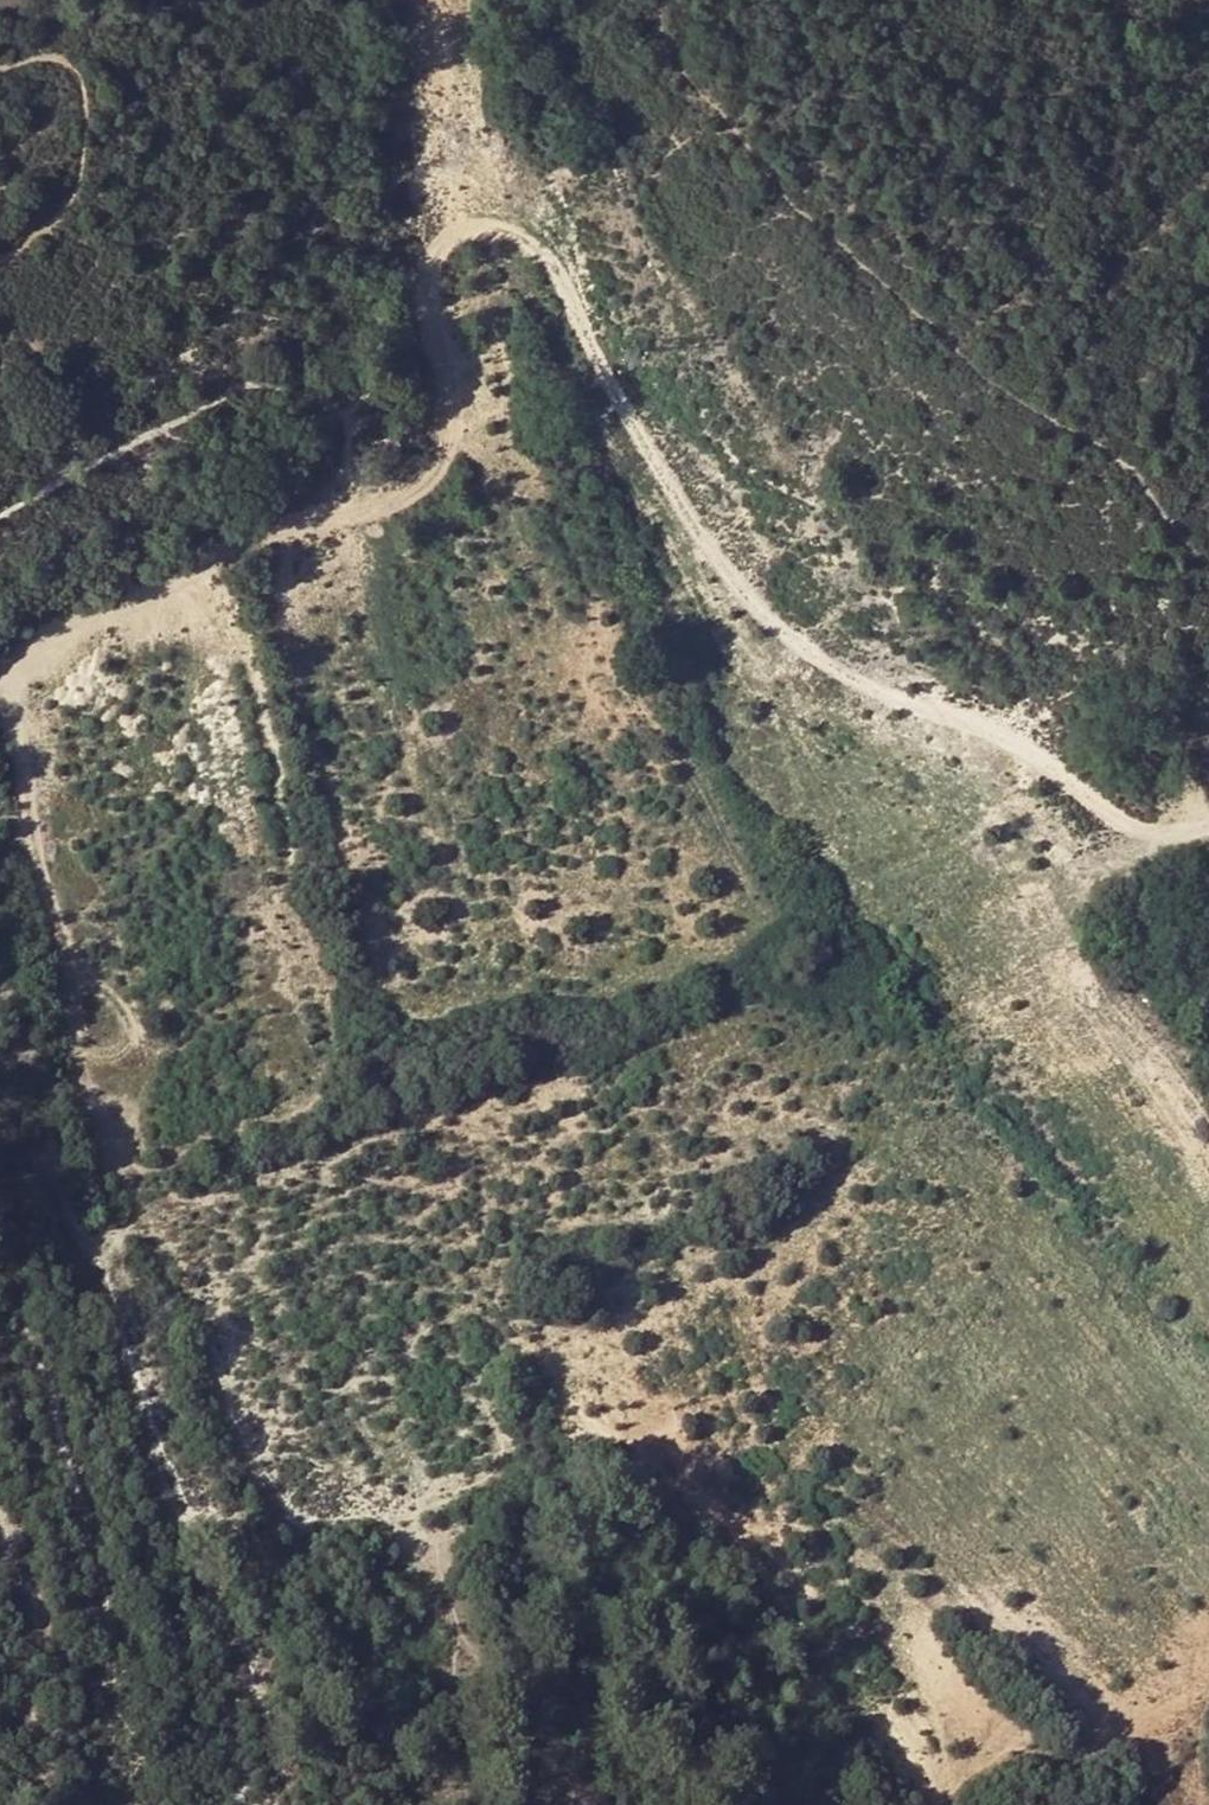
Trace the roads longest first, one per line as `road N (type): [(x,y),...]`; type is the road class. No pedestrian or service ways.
road 1 (track): [(73,1033),(60,936),(5,692),(24,656),(214,544),(409,493),(444,461),(449,422),(424,277),(441,246),(476,226),(512,235),(547,262),(701,546),(771,654),(953,709),(1160,855),(1208,846)]
road 2 (track): [(60,936),(133,1033),(124,1055),(91,1059),(73,1033)]

